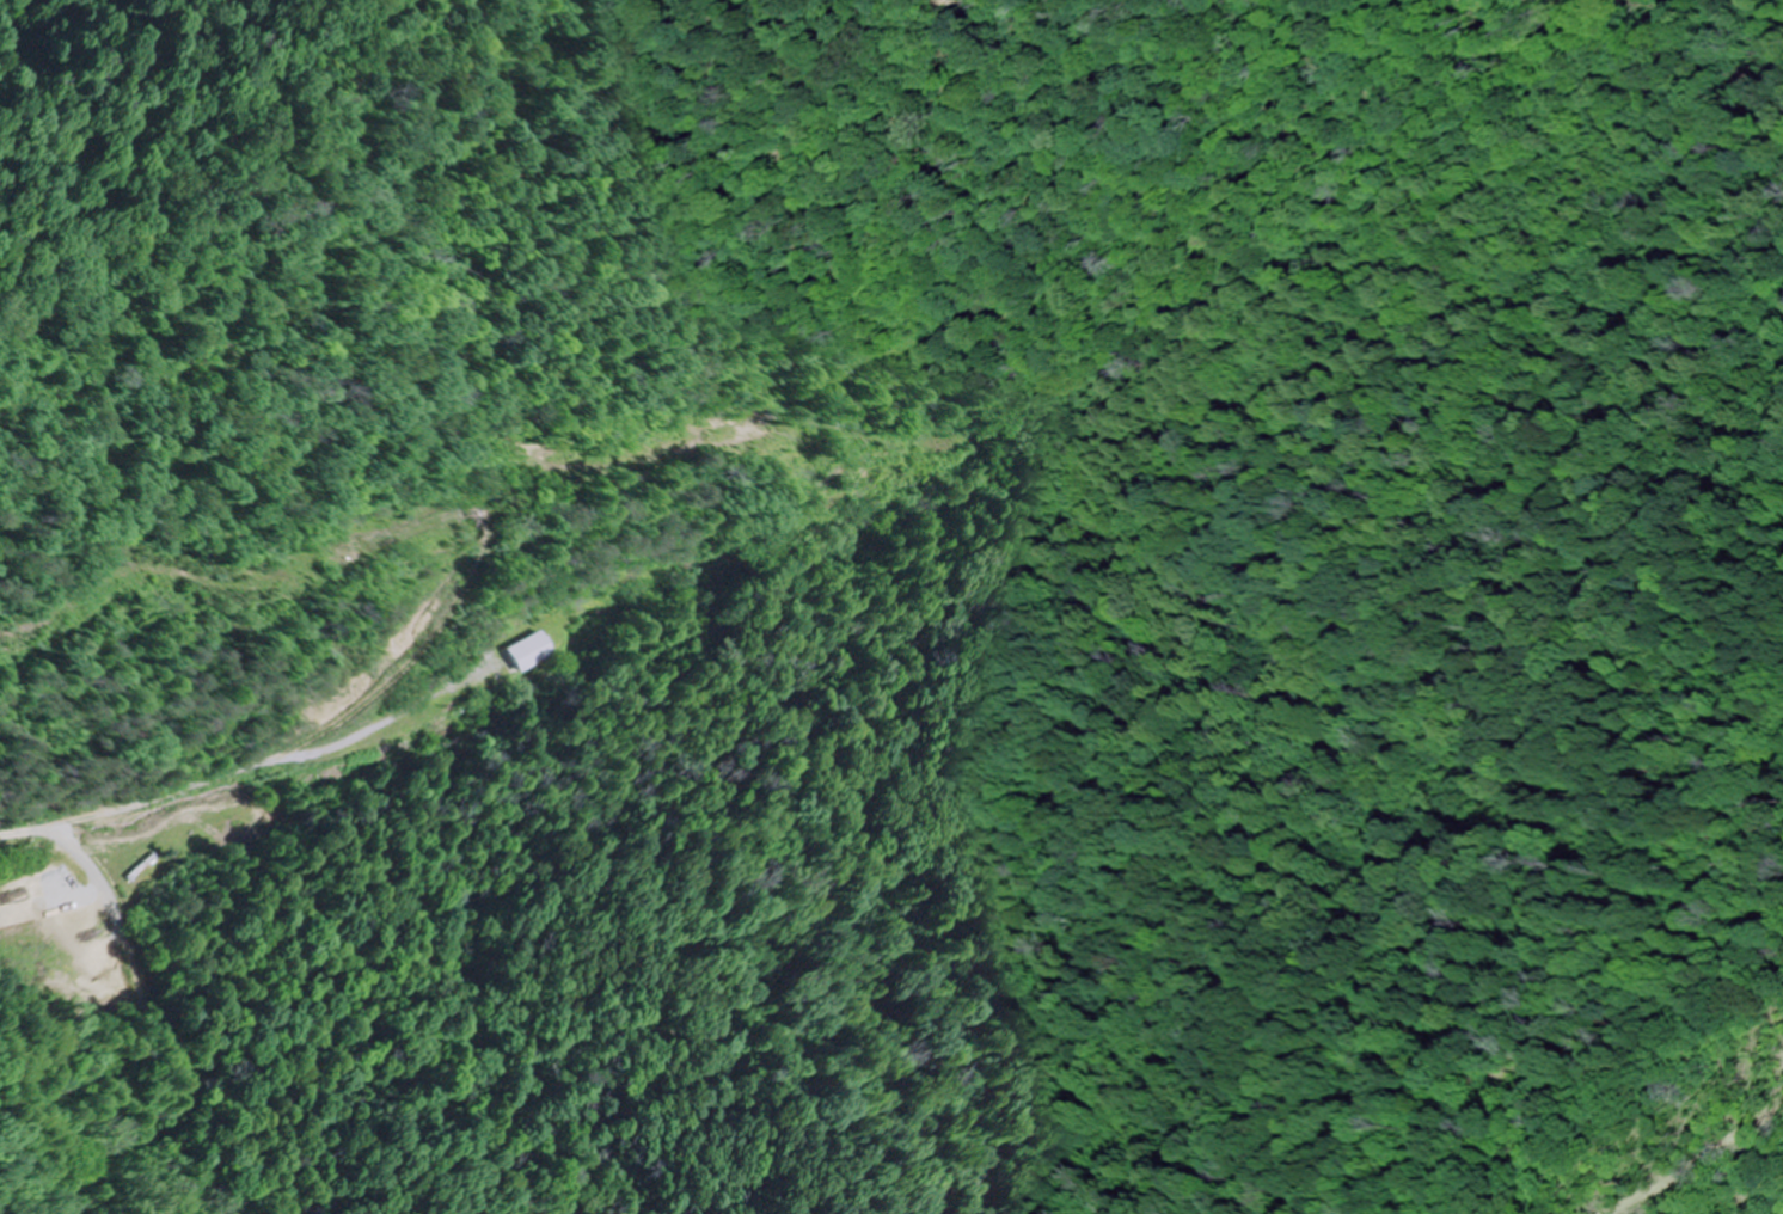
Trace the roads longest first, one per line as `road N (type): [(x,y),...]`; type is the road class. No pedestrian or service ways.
road 1 (residential): [(0,837),(112,823),(488,662)]

